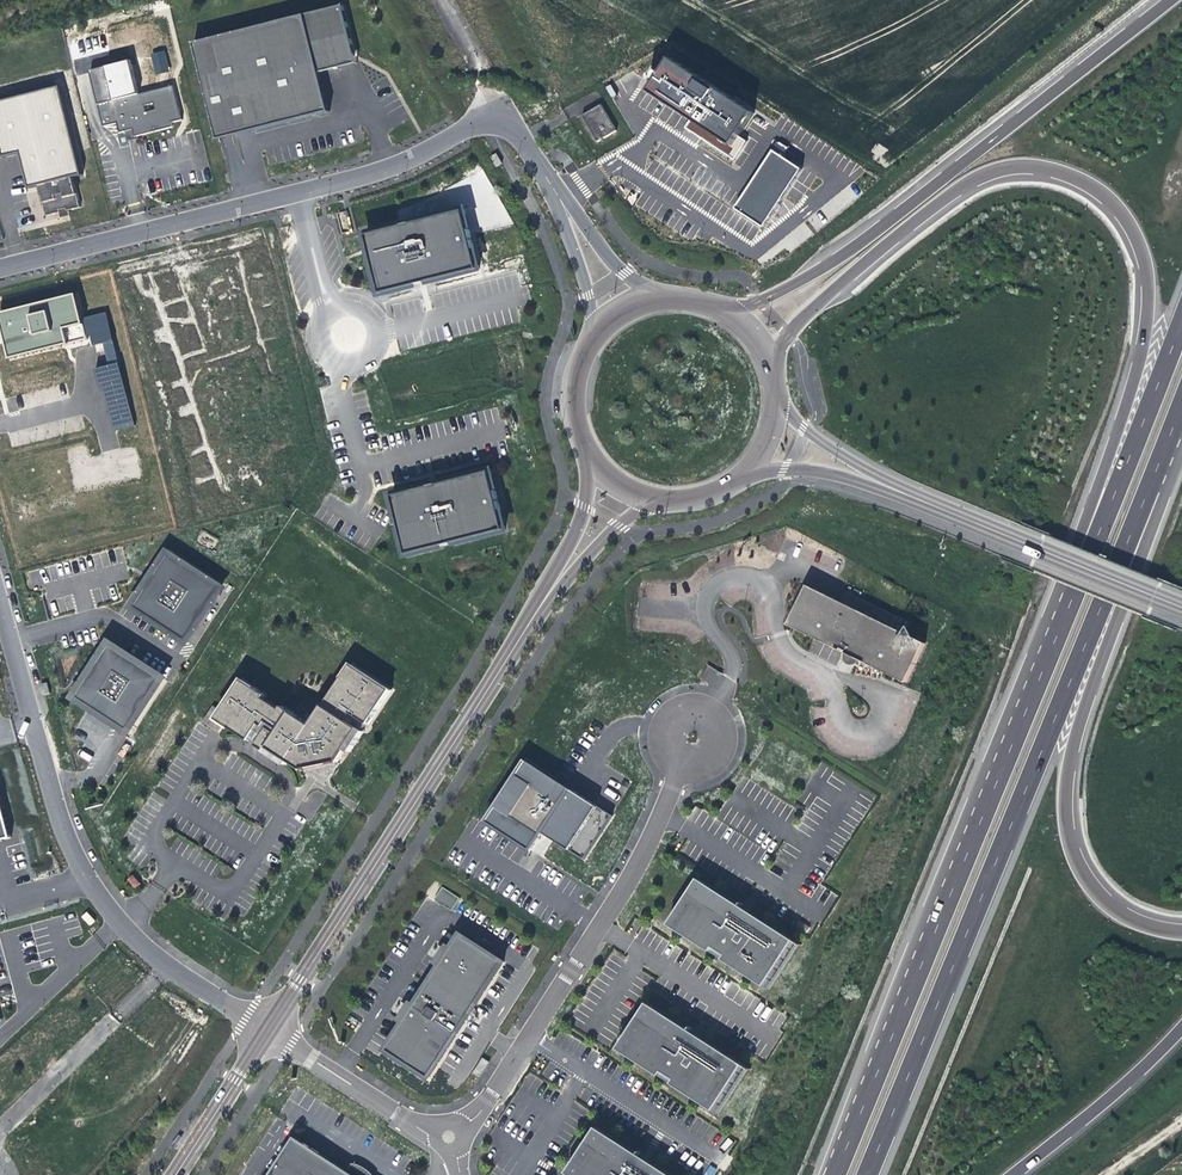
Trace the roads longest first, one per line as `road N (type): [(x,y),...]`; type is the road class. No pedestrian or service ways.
road 1 (motorway): [(765,360),(809,313),(950,196),(988,174),(1037,169),(1082,183),(1116,211),(1139,248),(1151,304),(1141,365),(1059,586),(1050,655)]
road 2 (motorway): [(866,1174),(1181,408)]
road 3 (motorway): [(1181,927),(1125,915),(1093,888),(1074,851),(1067,791),(1075,723),(1170,480),(1181,408)]
road 4 (motorway): [(1050,655),(835,1174)]
road 5 (motorway): [(1160,0),(851,244),(734,318)]
road 6 (unclassified): [(0,267),(365,177),(502,110)]
road 7 (unclassified): [(269,1030),(123,930),(84,871),(56,808),(0,607)]
road 8 (tertiary): [(269,1030),(547,594)]
road 9 (unclassified): [(681,767),(627,882),(473,1123),(449,1138)]
road 10 (motorway): [(1181,320),(1050,655)]
road 11 (tertiary): [(882,484),(1181,606)]
road 12 (motorway): [(1017,1174),(1181,1034)]
road 13 (unclassified): [(449,1138),(428,1132),(269,1030)]
road 14 (unclassified): [(681,767),(700,768),(721,750),(719,722),(705,710),(684,709),(668,720),(662,738),(673,762)]
road 15 (tertiary): [(174,1174),(269,1030)]
road 16 (tertiary): [(594,331),(571,372),(570,412),(596,466)]
road 17 (tertiary): [(741,472),(804,468),(882,484)]
road 18 (unclassified): [(655,297),(615,267),(558,196)]
road 19 (unclassified): [(558,196),(594,331)]
road 20 (tertiary): [(882,484),(772,399)]
road 21 (tertiary): [(547,594),(645,498)]
road 22 (tertiary): [(596,466),(547,594)]
road 23 (unclassified): [(442,0),(502,110)]

